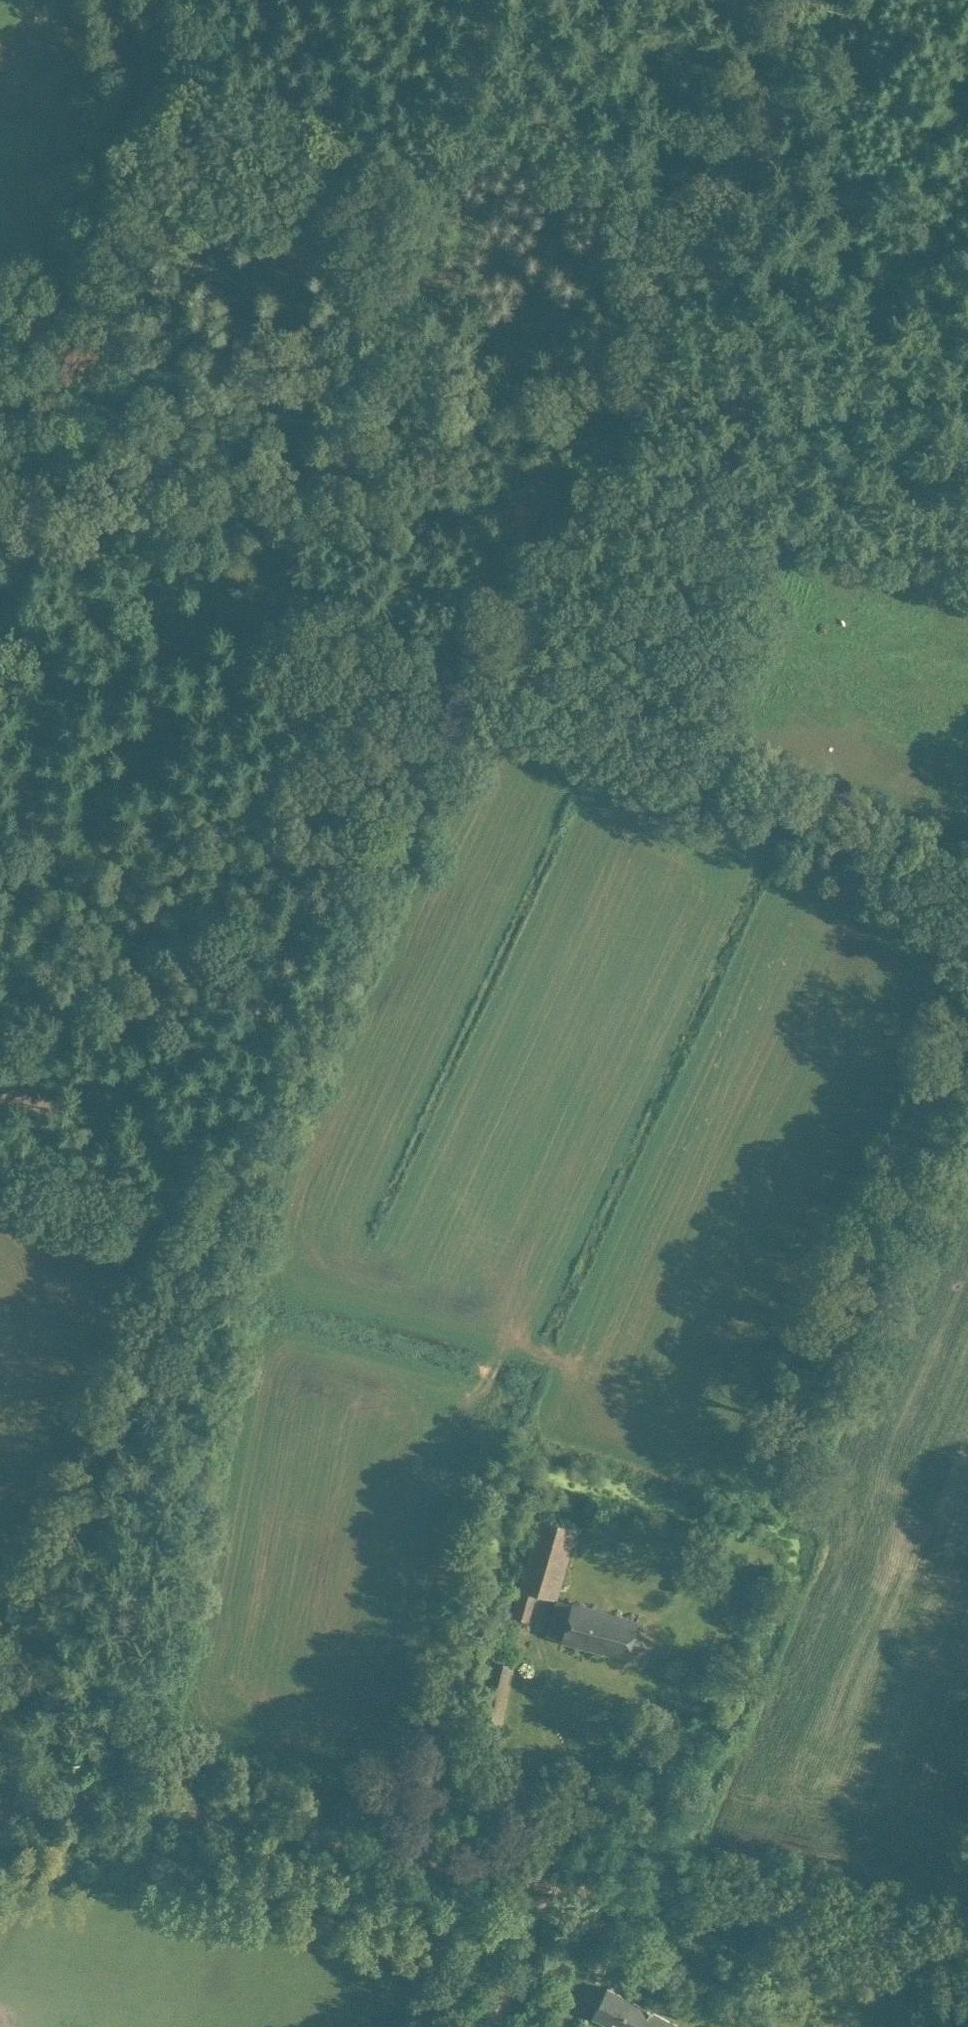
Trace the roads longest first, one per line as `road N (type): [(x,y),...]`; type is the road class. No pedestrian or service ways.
road 1 (track): [(0,1809),(145,1814),(552,1875)]
road 2 (track): [(552,1875),(967,1940)]
road 3 (track): [(552,1875),(490,2026)]

